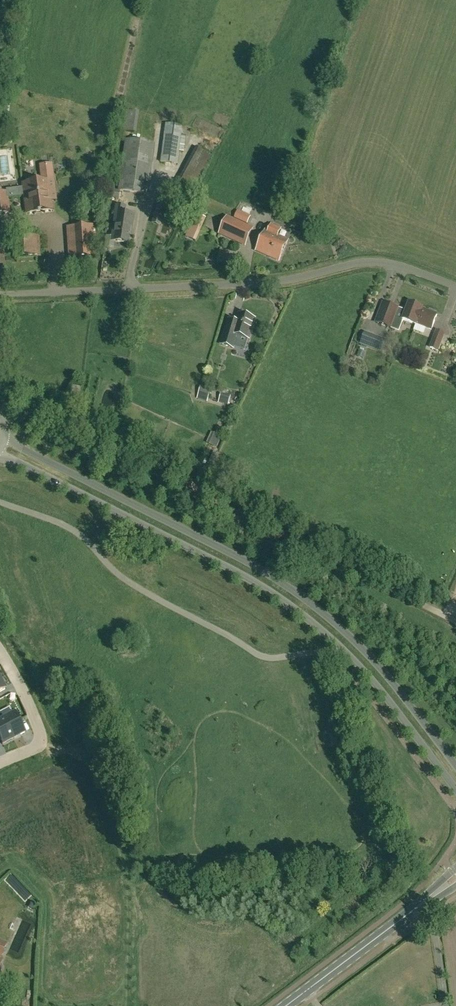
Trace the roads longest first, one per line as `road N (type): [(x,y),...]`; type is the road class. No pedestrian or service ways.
road 1 (tertiary): [(0,455),(230,570),(309,620),(386,699),(455,791)]
road 2 (tertiary): [(455,767),(372,660),(289,589),(4,437)]
road 3 (unclassified): [(455,286),(367,261),(277,281),(0,293)]
road 4 (secondary): [(287,1005),(455,877)]
road 5 (residential): [(0,766),(28,751),(36,724),(0,652)]

